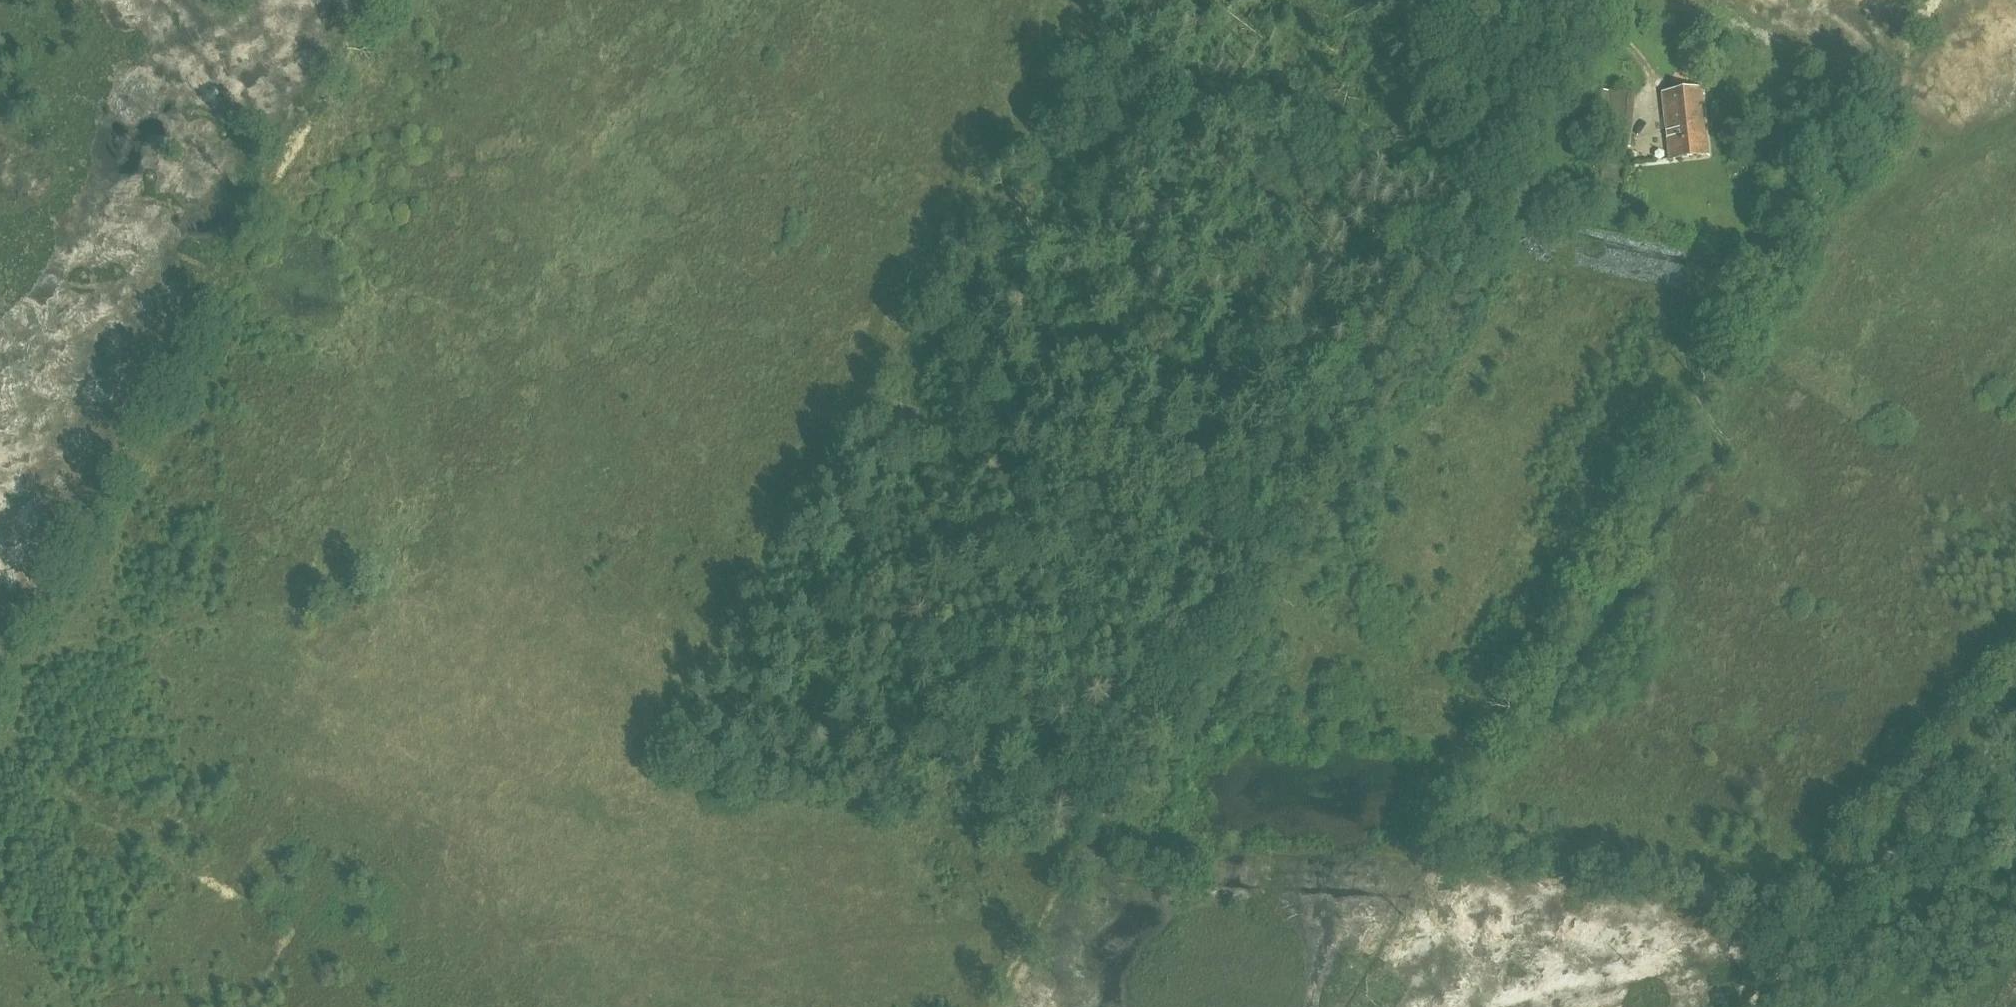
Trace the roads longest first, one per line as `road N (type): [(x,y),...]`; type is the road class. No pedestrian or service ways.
road 1 (track): [(2015,700),(1734,1006)]

